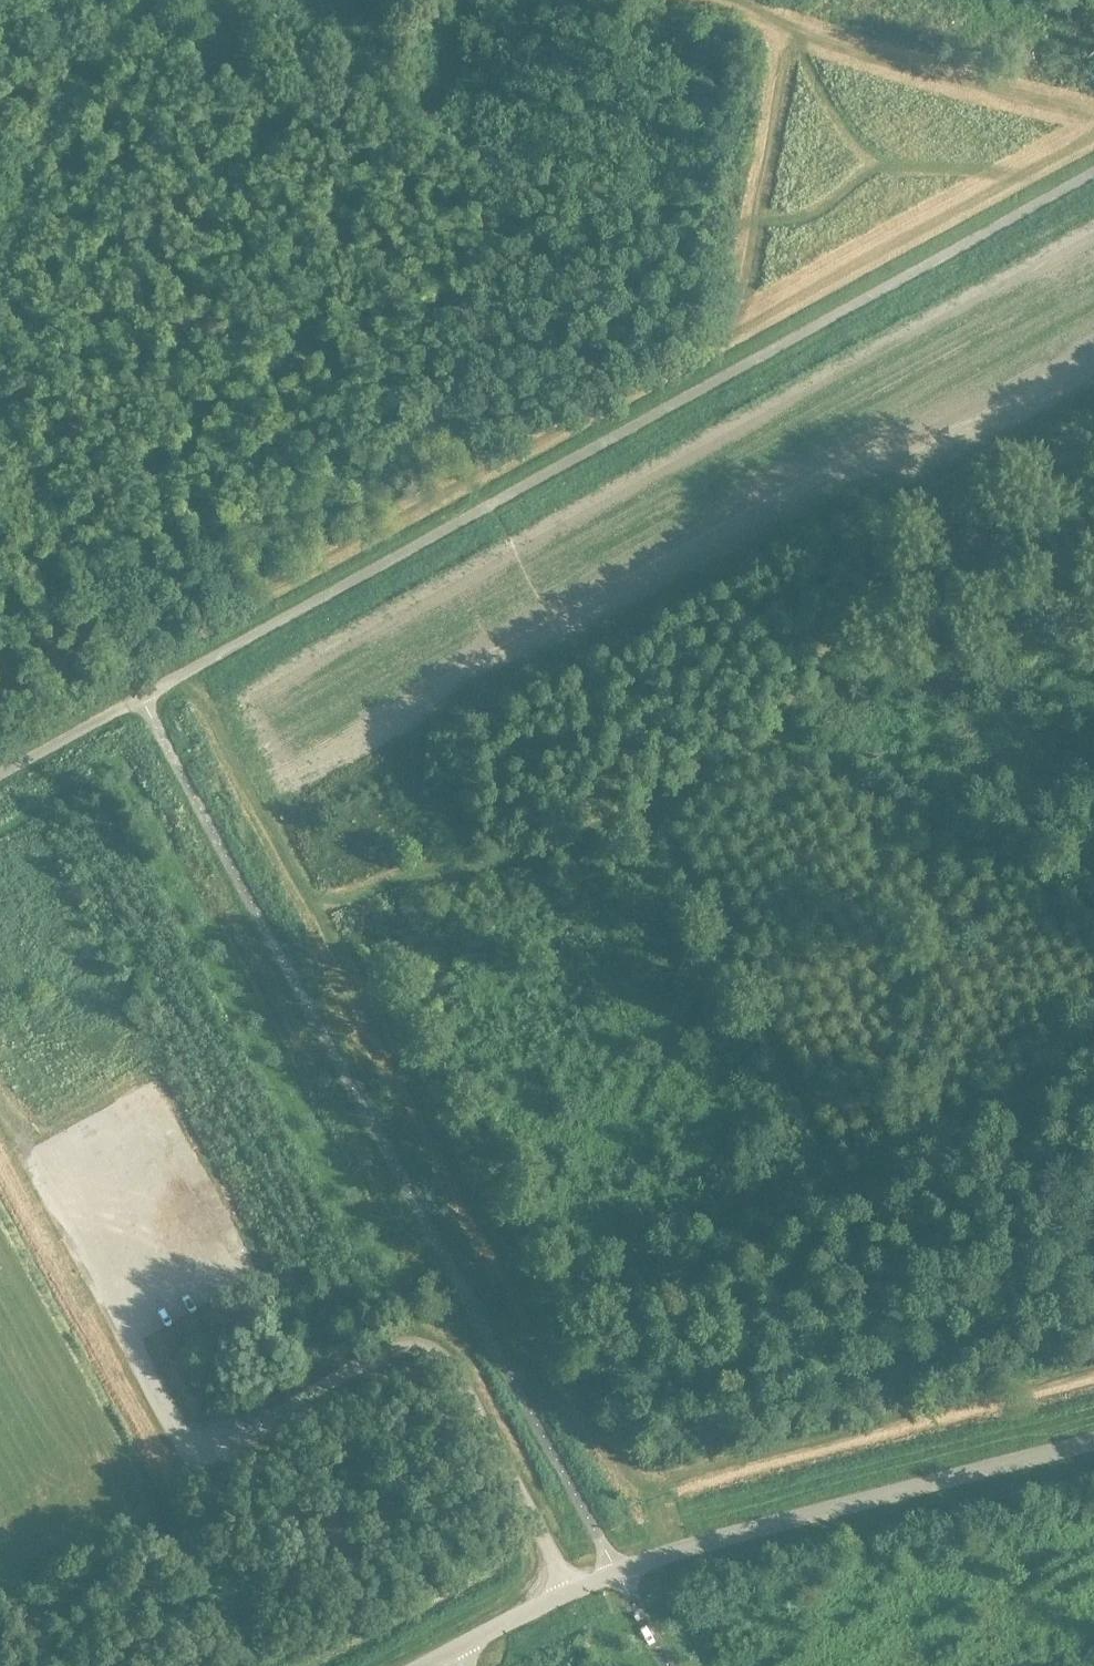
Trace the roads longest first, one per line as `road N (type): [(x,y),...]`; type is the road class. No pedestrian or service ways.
road 1 (unclassified): [(447,1648),(617,1570),(1093,1439)]

